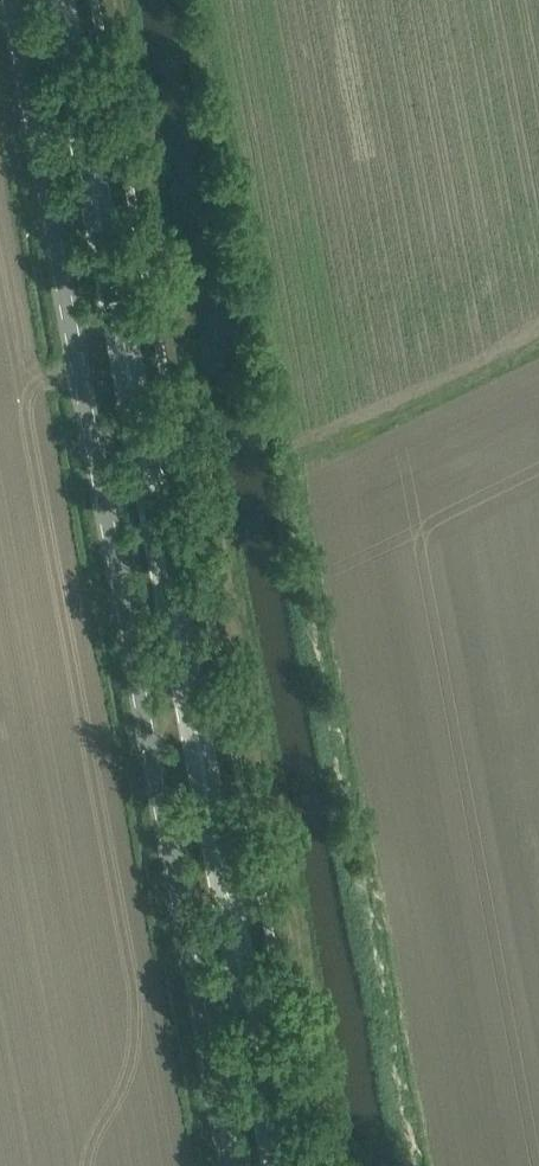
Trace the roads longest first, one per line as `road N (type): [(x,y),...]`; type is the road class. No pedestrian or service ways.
road 1 (primary): [(277,1165),(58,0)]
road 2 (unclassified): [(234,1165),(15,0)]

